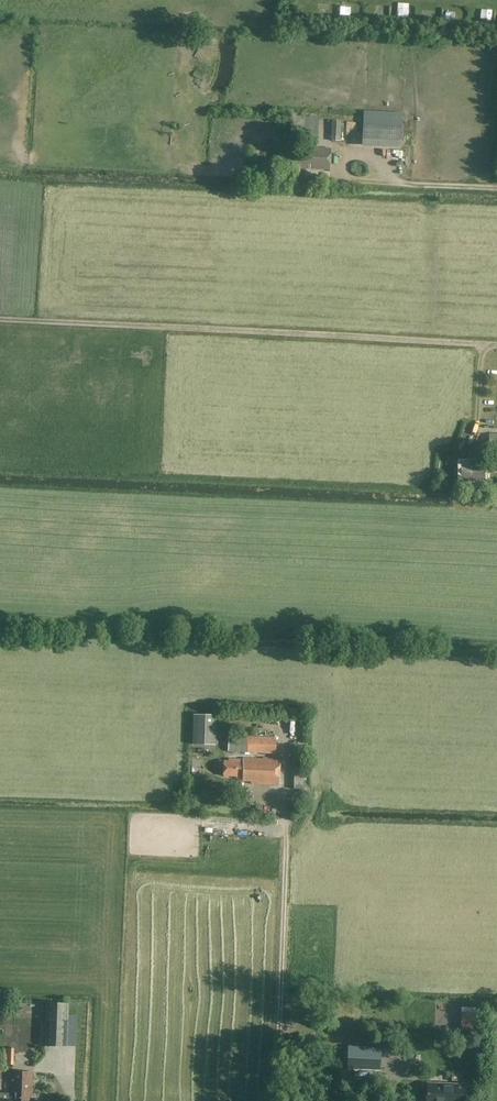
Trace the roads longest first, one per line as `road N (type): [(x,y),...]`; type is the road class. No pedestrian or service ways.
road 1 (track): [(0,320),(496,344)]
road 2 (unclassified): [(281,1100),(288,817)]

